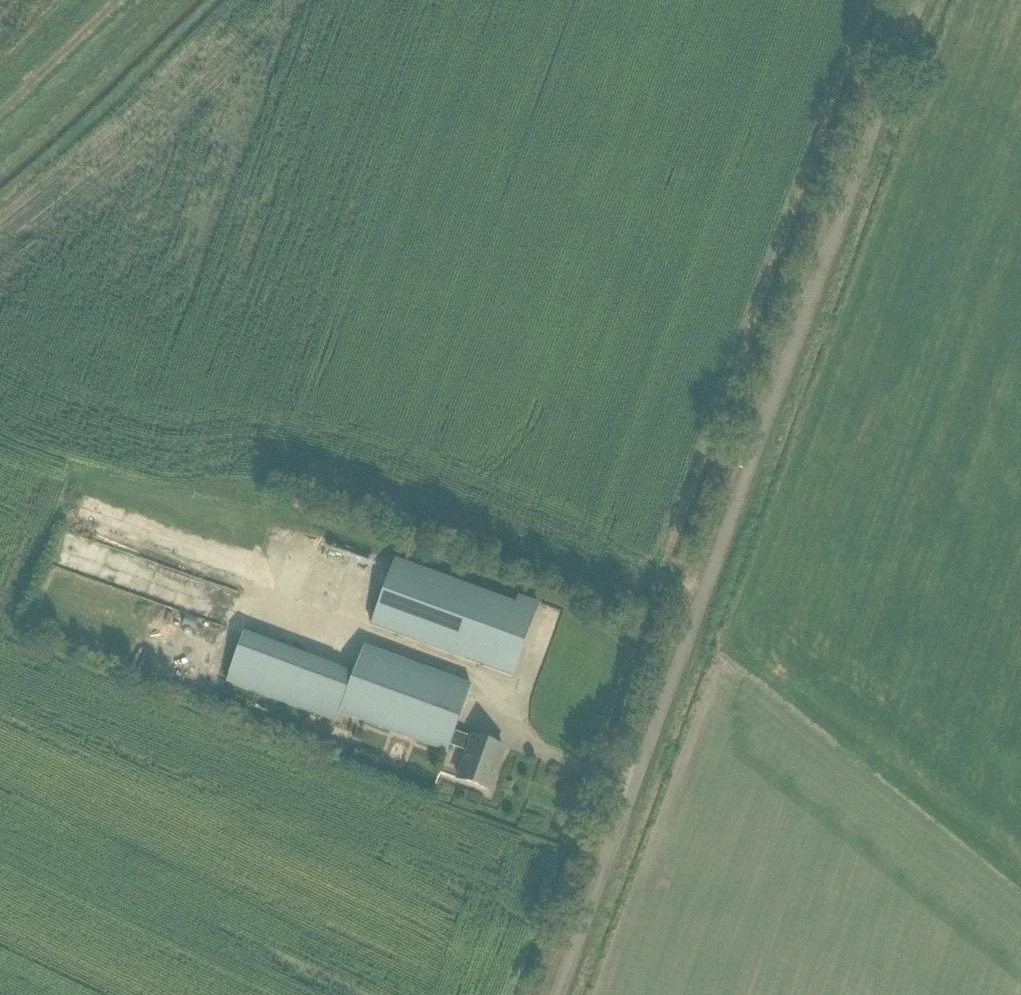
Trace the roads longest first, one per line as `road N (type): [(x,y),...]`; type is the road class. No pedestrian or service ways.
road 1 (unclassified): [(557,994),(916,0)]
road 2 (track): [(120,0),(0,111)]

